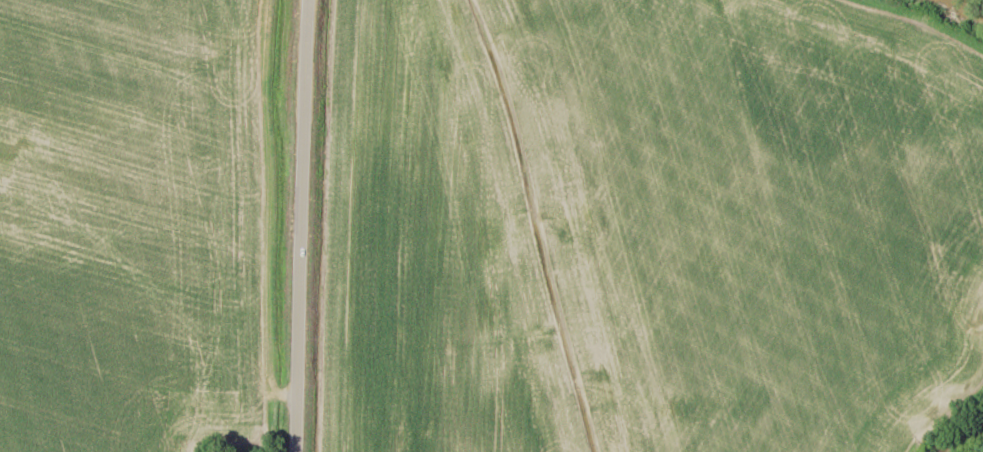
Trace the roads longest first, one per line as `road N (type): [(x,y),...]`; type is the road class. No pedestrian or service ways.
road 1 (tertiary): [(294,451),(307,0)]

